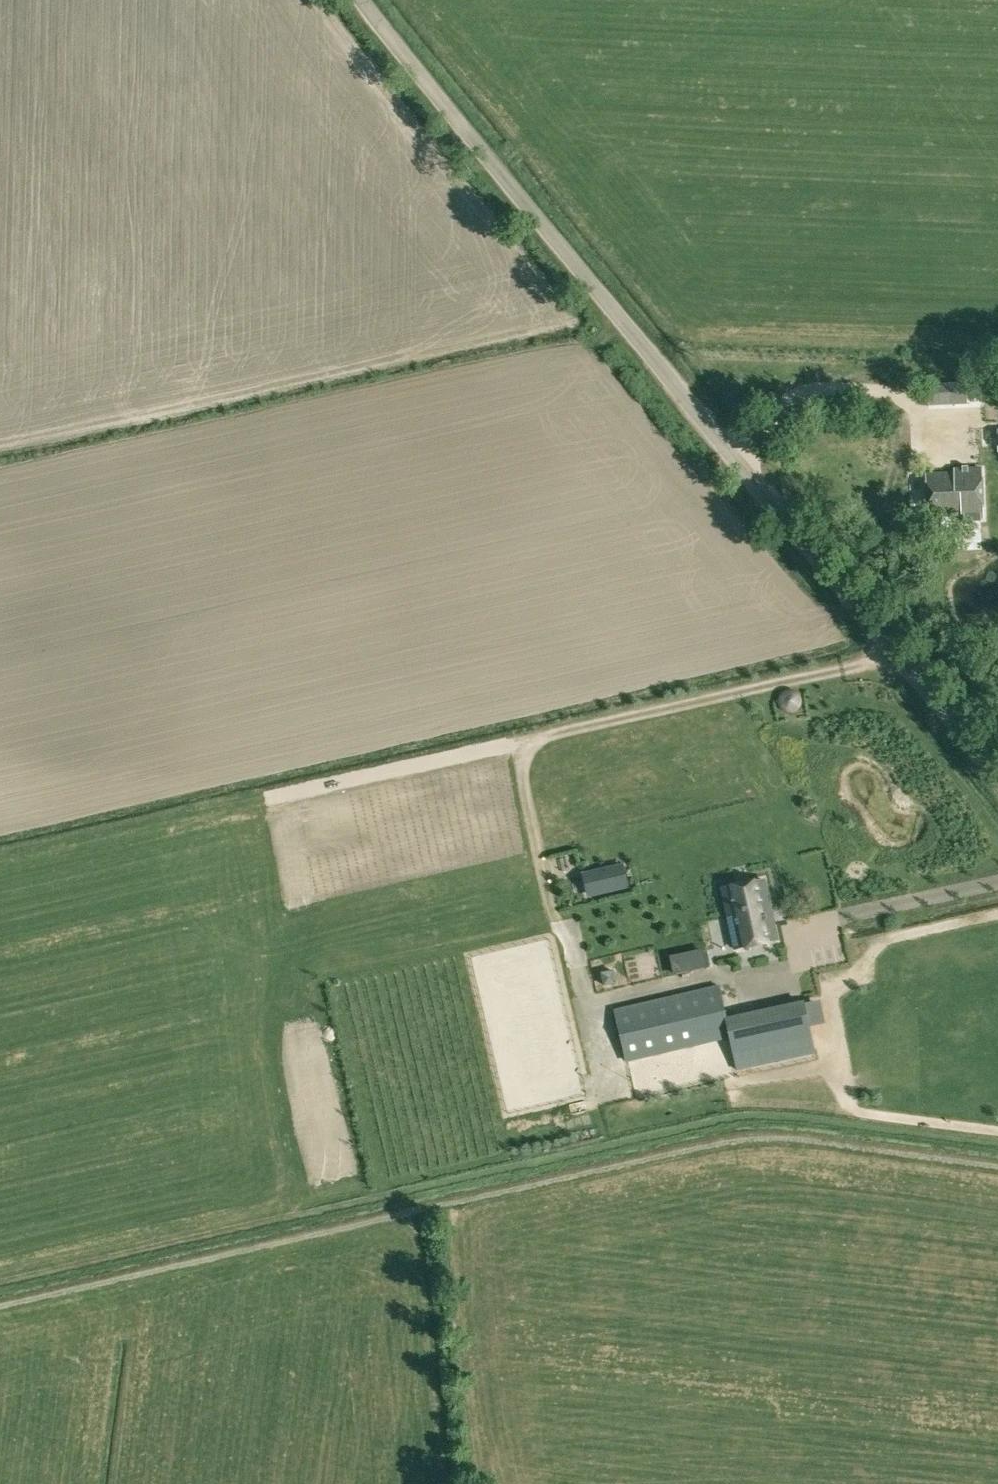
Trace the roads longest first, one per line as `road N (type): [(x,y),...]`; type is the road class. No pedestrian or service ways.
road 1 (unclassified): [(997,774),(372,0)]

